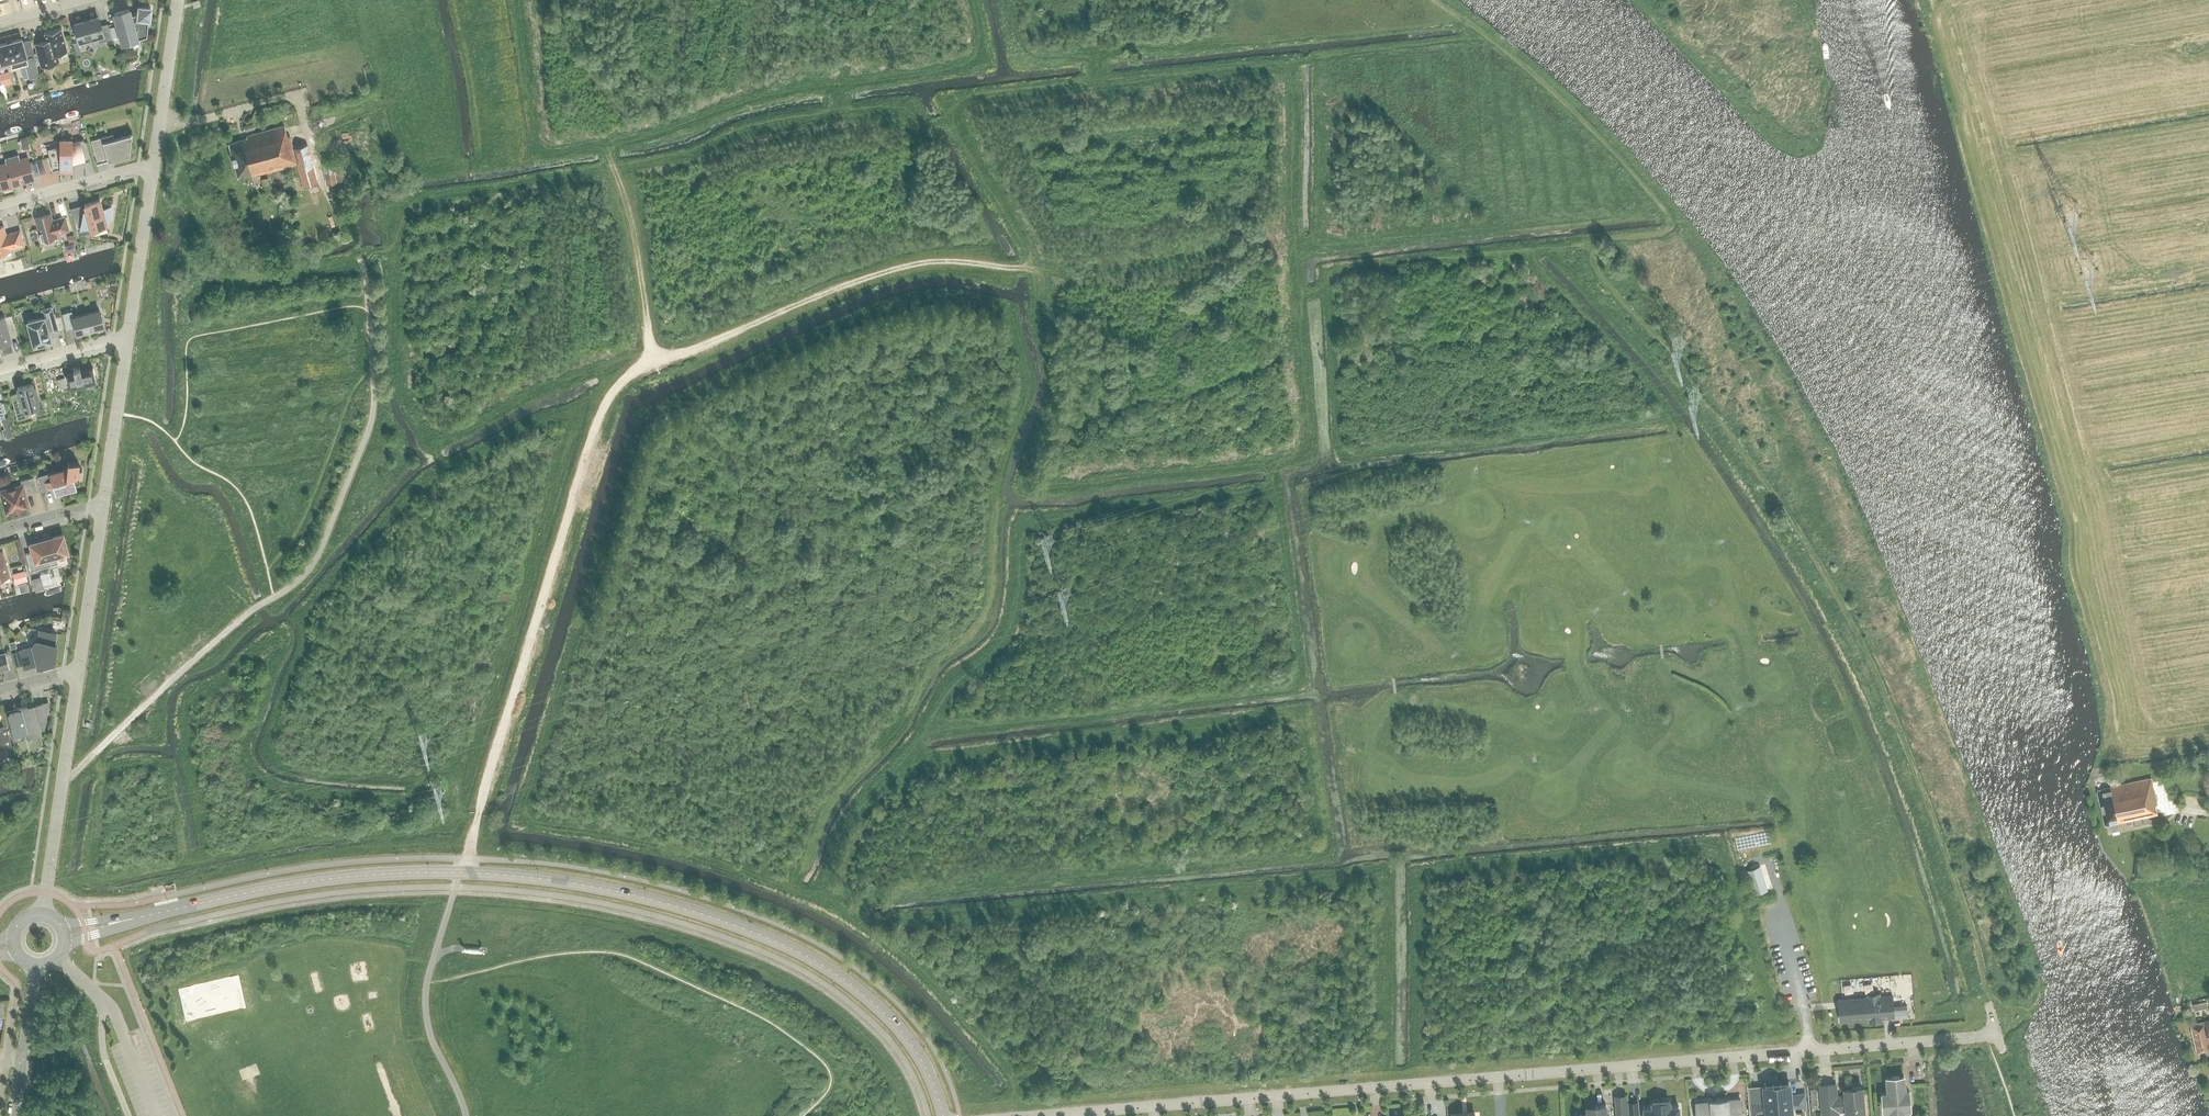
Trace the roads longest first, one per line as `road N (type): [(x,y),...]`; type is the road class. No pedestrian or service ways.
road 1 (residential): [(1046,1115),(1998,1035)]
road 2 (tertiary): [(138,918),(297,883),(403,873),(514,875),(648,898),(784,945),(848,983),(916,1051),(943,1115)]
road 3 (track): [(467,873),(492,764),(601,412),(651,361),(796,305)]
road 4 (unclassified): [(43,914),(78,669)]
road 5 (unclassified): [(58,958),(102,999),(106,1061),(128,1115)]
road 6 (unclassified): [(129,336),(154,163)]
road 7 (unclassified): [(78,669),(104,502)]
road 8 (unclassified): [(104,502),(129,336)]
road 9 (unclassified): [(154,163),(178,0)]
road 10 (residential): [(154,163),(0,205)]
road 11 (residential): [(129,336),(0,370)]

